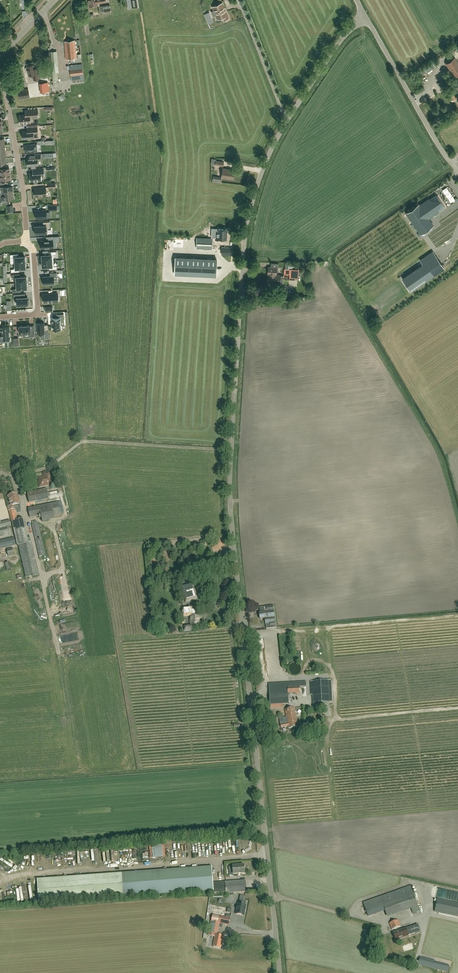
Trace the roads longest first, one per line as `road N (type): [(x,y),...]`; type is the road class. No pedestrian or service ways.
road 1 (unclassified): [(279,972),(229,492),(246,227),(274,141),(365,17)]
road 2 (unclassified): [(457,169),(365,17)]
road 3 (residential): [(27,241),(0,77)]

